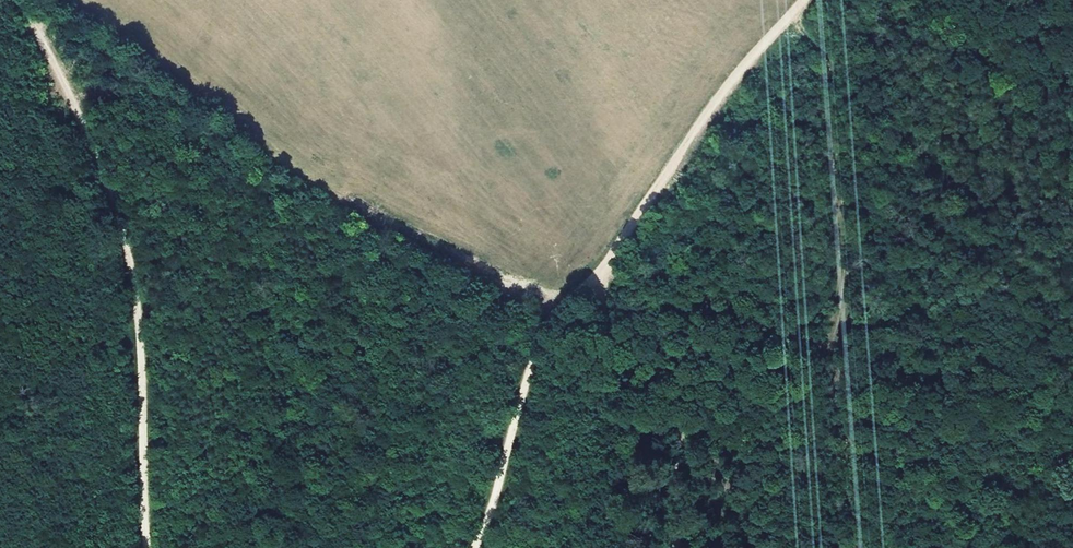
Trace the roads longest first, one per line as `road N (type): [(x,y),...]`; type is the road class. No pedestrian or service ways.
road 1 (track): [(479,547),(544,334),(647,215),(743,71),(803,0)]
road 2 (track): [(148,547),(136,265),(69,85),(28,14),(11,0)]
road 3 (track): [(691,547),(695,489),(687,442),(596,276)]

